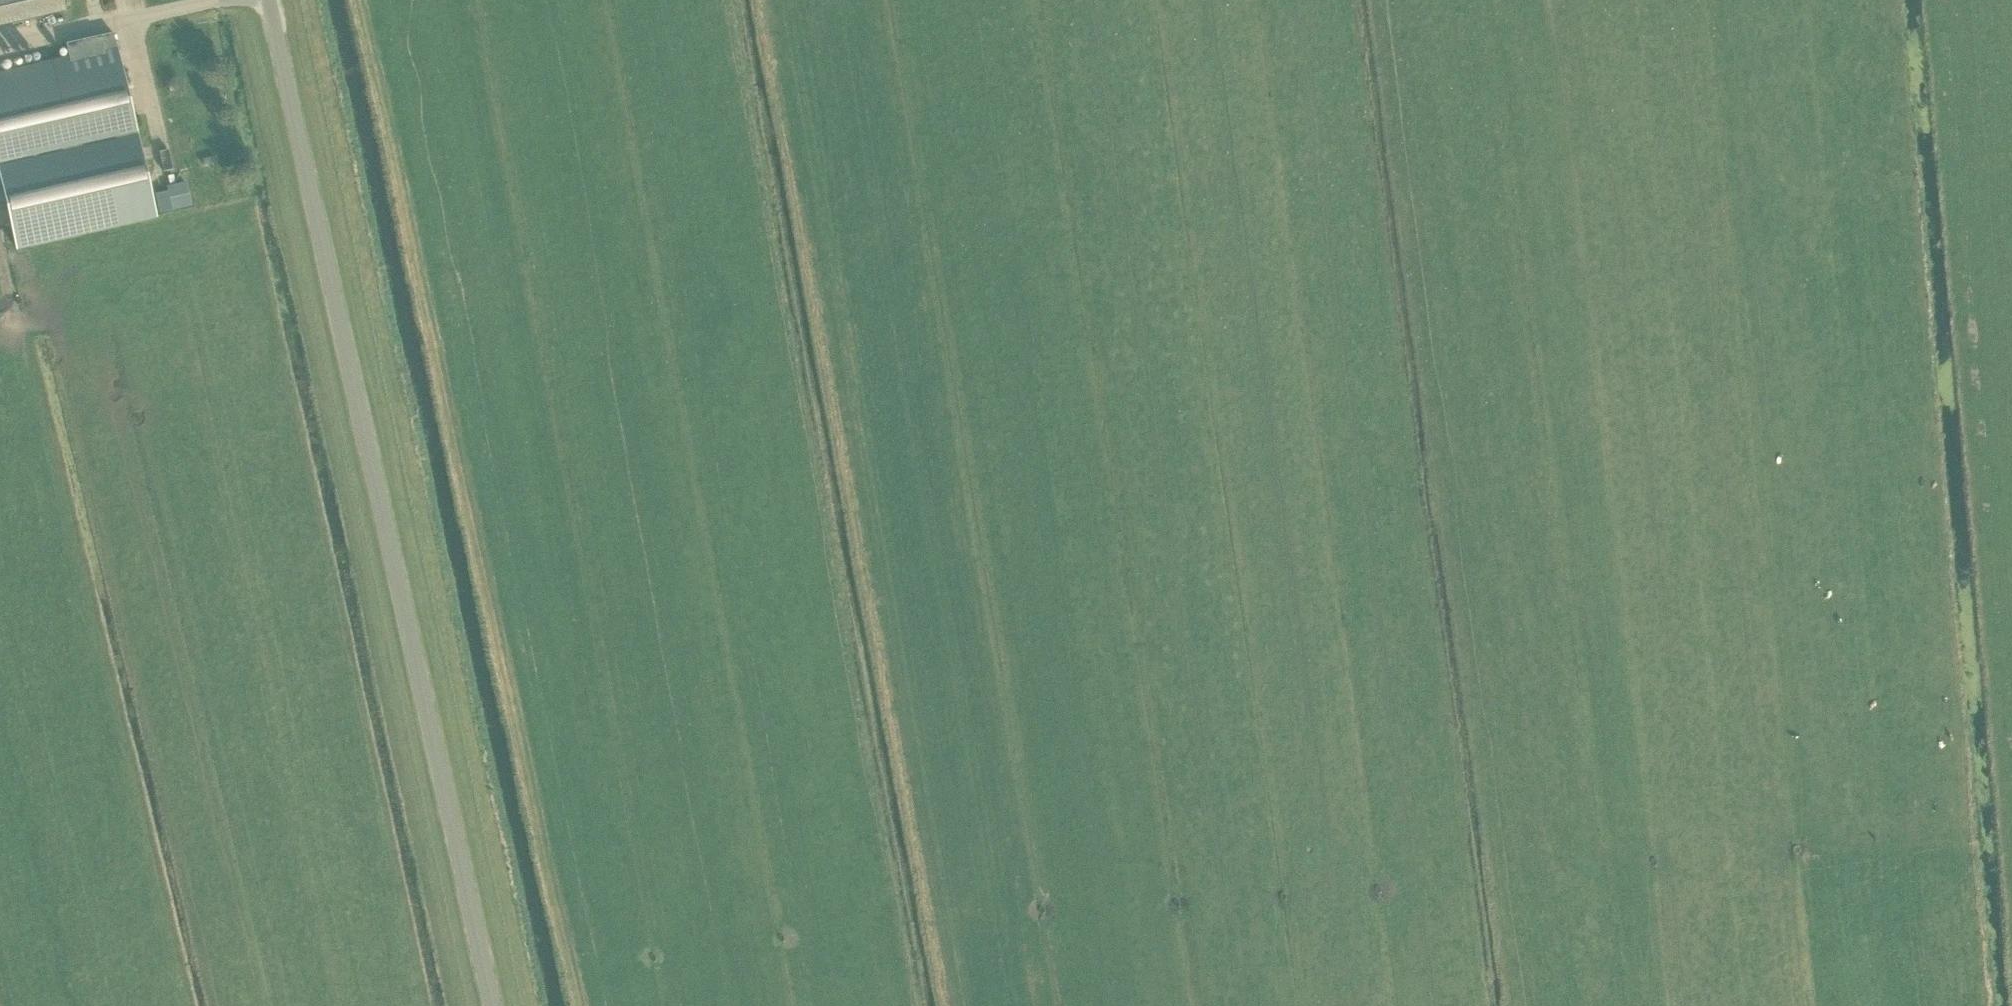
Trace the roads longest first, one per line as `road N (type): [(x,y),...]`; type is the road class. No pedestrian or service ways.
road 1 (unclassified): [(493,1005),(272,0)]

